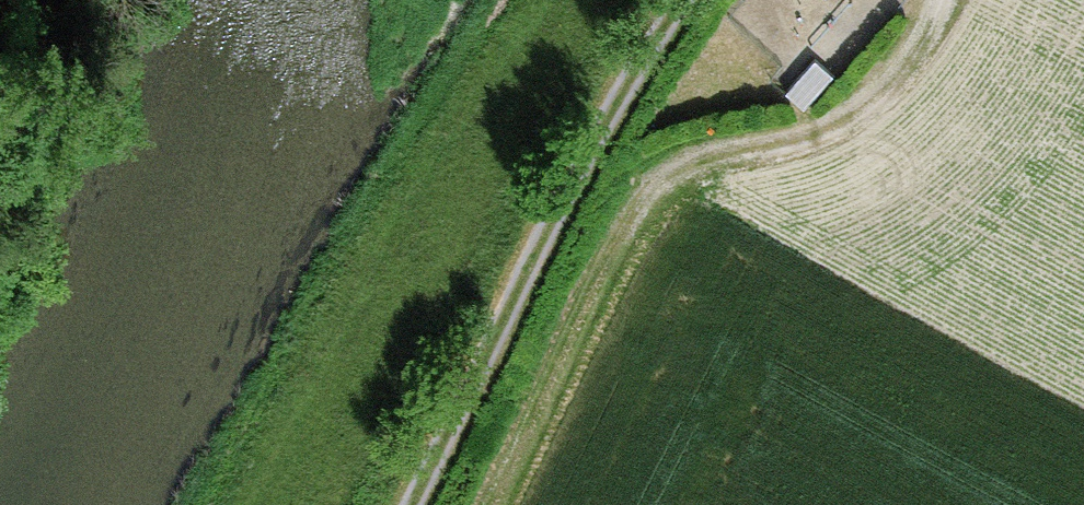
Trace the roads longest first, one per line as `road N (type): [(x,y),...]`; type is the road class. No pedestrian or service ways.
road 1 (track): [(928,0),(864,113),(679,159),(506,504)]
road 2 (track): [(683,0),(596,134),(412,504)]

